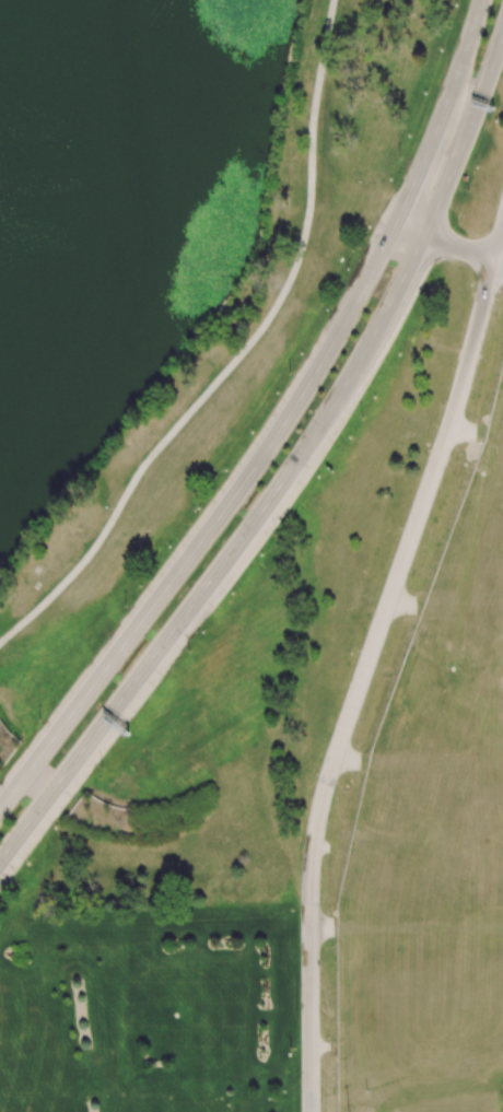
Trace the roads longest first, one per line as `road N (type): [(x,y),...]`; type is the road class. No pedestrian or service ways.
road 1 (primary): [(0,862),(285,479),(426,232)]
road 2 (primary): [(399,220),(245,485),(0,811)]
road 3 (residential): [(312,927),(327,789),(448,431),(494,257)]
road 4 (primary): [(482,0),(399,220)]
road 5 (primary): [(426,232),(502,34)]
road 6 (residential): [(311,1111),(312,927)]

